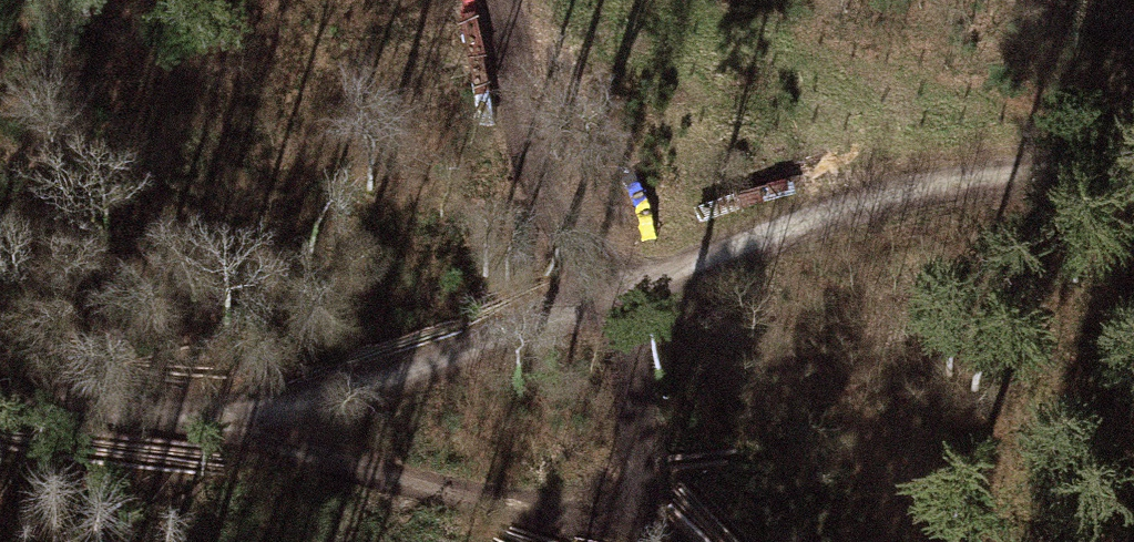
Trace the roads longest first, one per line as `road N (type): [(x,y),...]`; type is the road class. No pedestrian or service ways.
road 1 (track): [(1133,164),(932,183),(843,204),(619,298),(229,424)]
road 2 (track): [(229,424),(389,482),(636,541)]
road 3 (track): [(481,0),(559,186),(619,298)]
road 4 (track): [(641,541),(619,298)]
road 5 (track): [(229,424),(0,408)]

